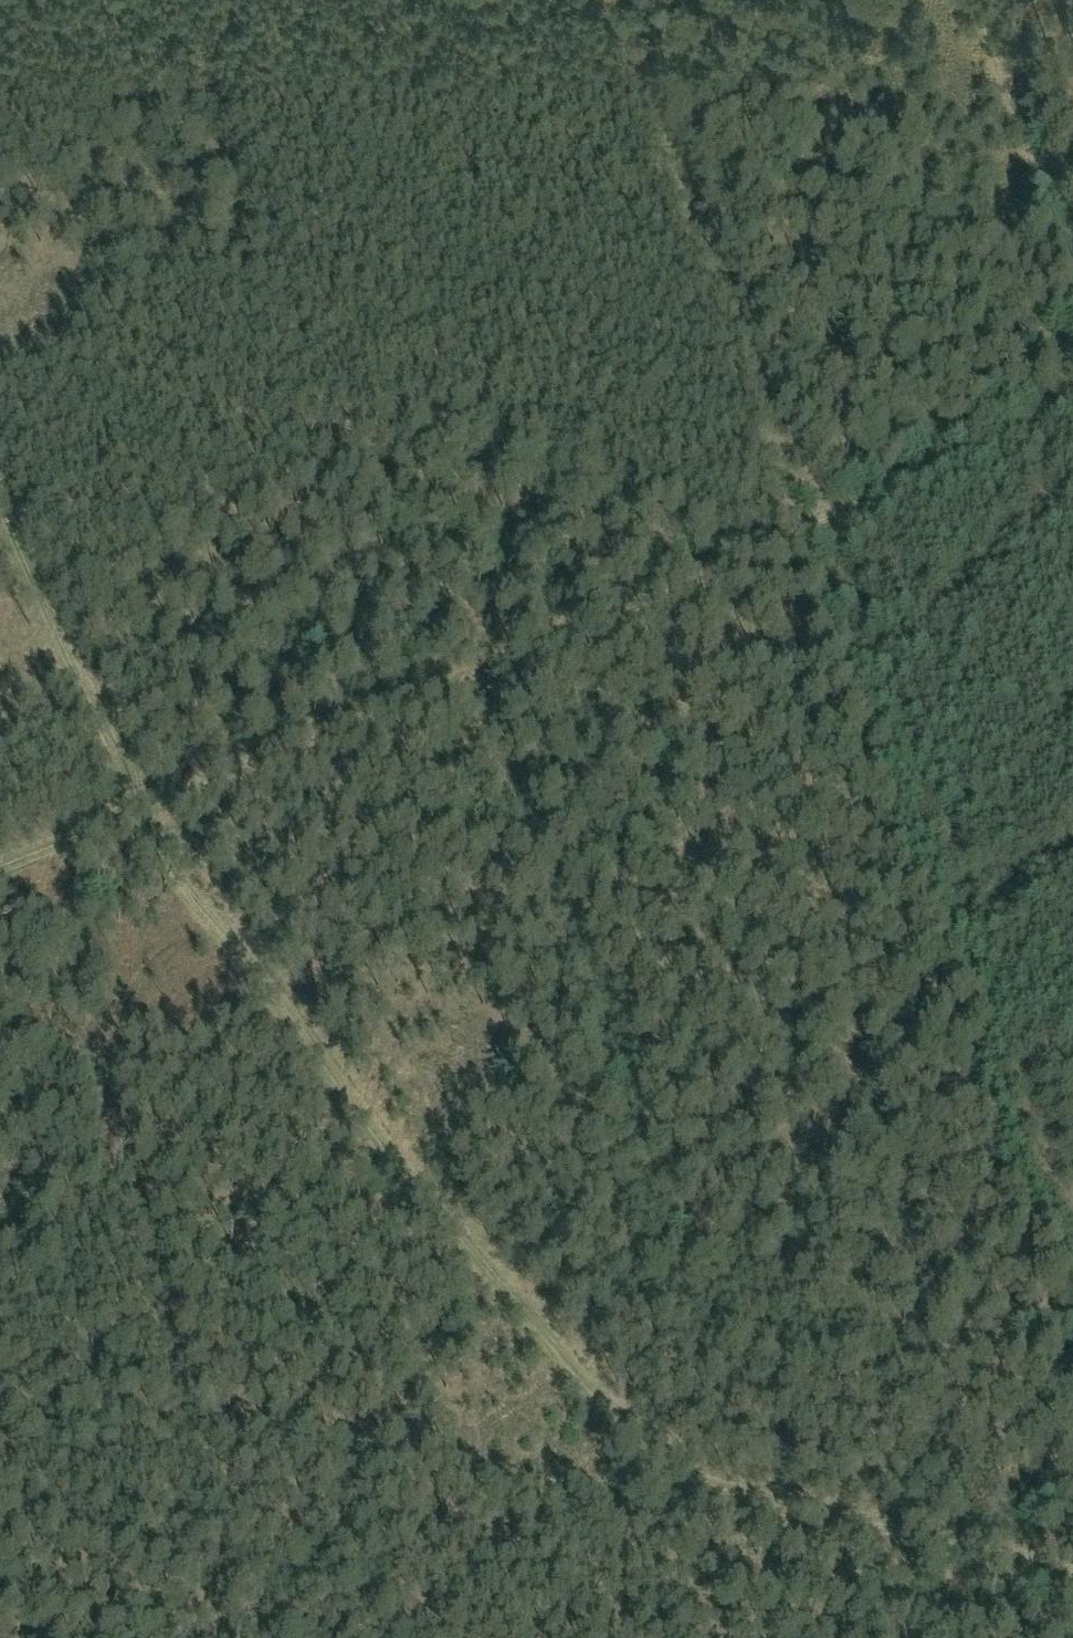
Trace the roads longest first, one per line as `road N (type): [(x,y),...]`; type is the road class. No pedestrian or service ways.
road 1 (track): [(0,476),(136,801),(646,1452),(1072,1554)]
road 2 (track): [(0,859),(1072,388)]

